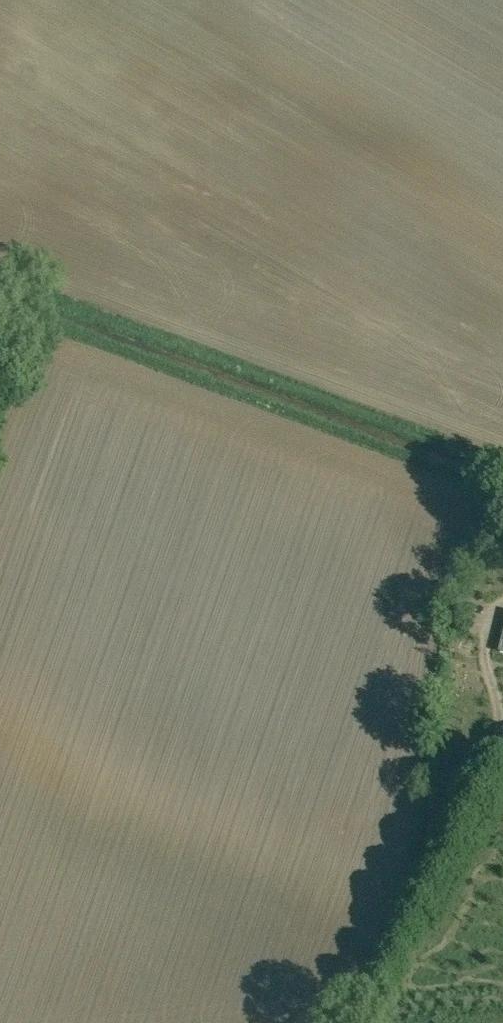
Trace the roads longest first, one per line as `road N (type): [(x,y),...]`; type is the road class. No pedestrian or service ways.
road 1 (track): [(350,1022),(496,751),(500,716),(483,653),(500,600)]

